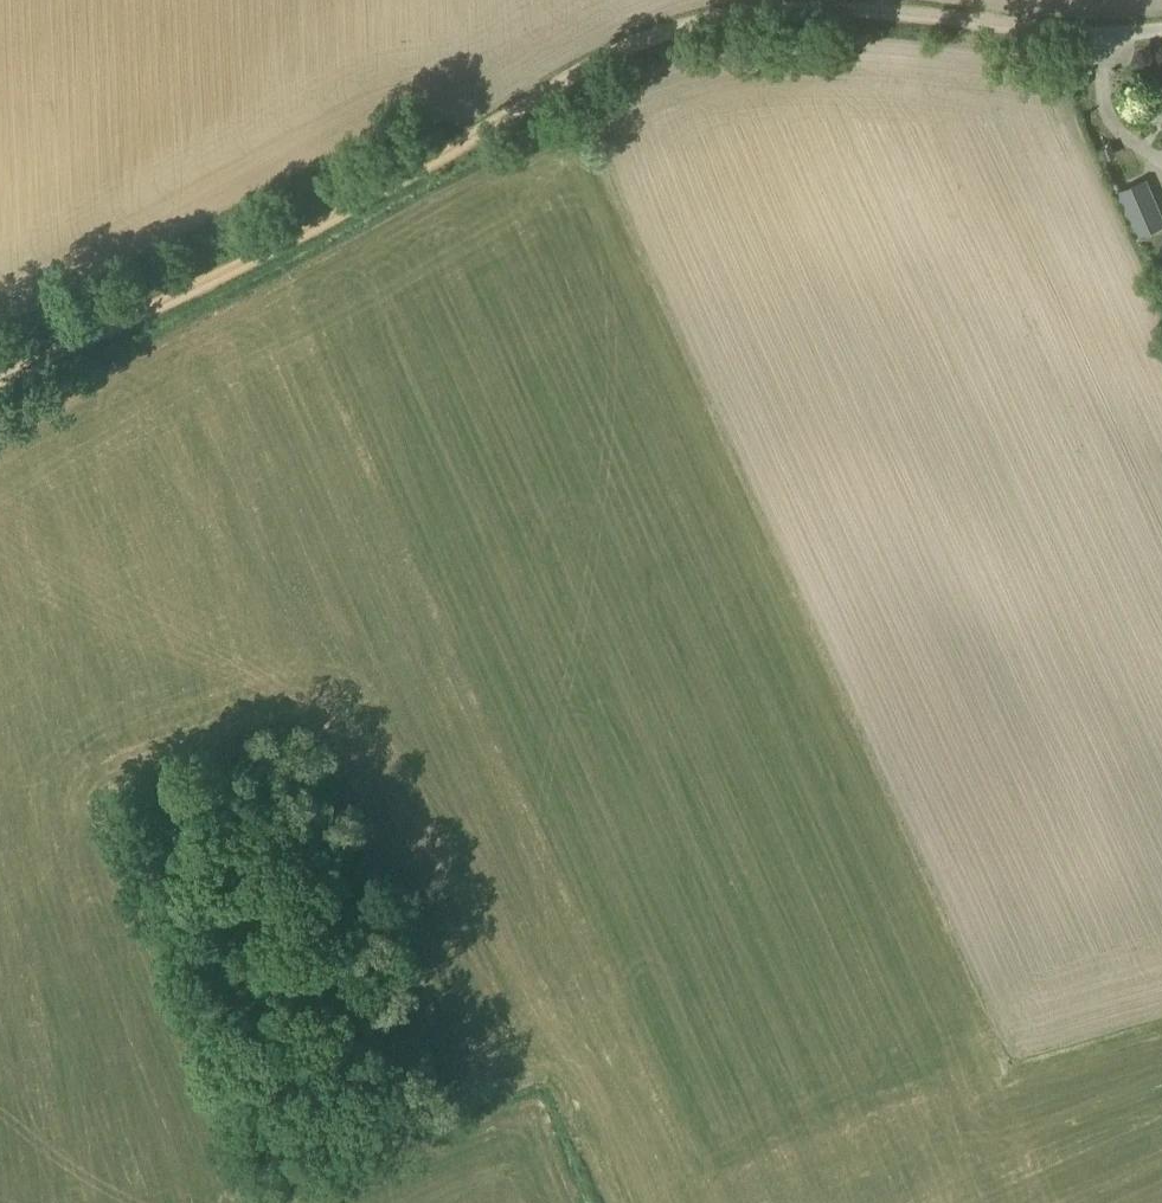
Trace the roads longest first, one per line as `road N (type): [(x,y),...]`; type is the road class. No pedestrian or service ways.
road 1 (track): [(0,382),(667,39),(794,16),(913,20),(1025,39)]
road 2 (unclassified): [(1025,39),(1161,36)]

